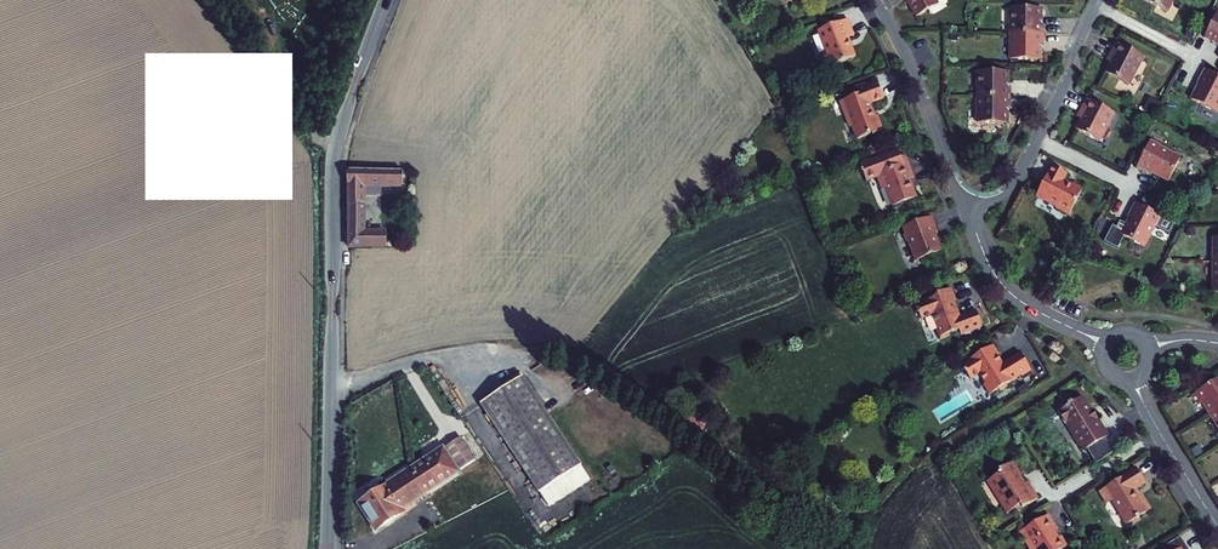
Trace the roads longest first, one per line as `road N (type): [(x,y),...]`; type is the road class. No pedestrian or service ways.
road 1 (unclassified): [(327,548),(335,161),(347,97),(385,0)]
road 2 (residential): [(966,210),(1006,195),(1019,180),(1101,0)]
road 3 (residential): [(875,0),(917,81),(966,210)]
road 4 (residential): [(1106,344),(1015,297),(994,273),(966,210)]
road 5 (residential): [(1217,527),(1136,381)]

